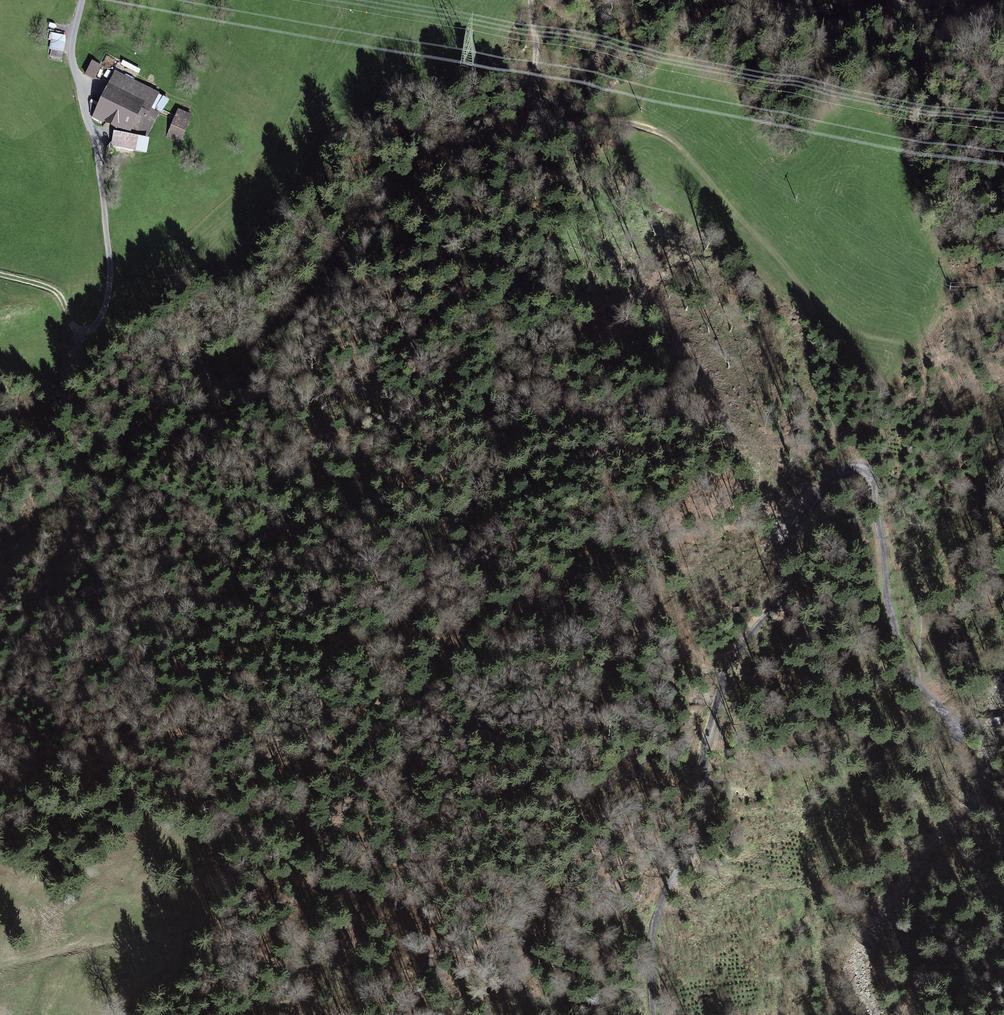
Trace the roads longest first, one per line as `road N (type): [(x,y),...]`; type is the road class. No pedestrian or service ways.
road 1 (track): [(81,329),(59,393),(77,476),(145,485),(182,502),(222,549),(250,611),(274,624),(297,623),(319,647),(322,695),(300,863),(335,943),(318,969),(286,974),(228,938),(201,932),(0,973)]
road 2 (track): [(920,690),(910,484),(932,361),(915,346),(841,323),(679,148),(640,125),(539,112),(534,0)]
road 3 (track): [(920,690),(904,667),(887,591),(876,488),(867,477),(850,477),(790,536),(783,596),(732,658),(702,761),(703,834),(652,929),(658,1014)]
road 4 (track): [(222,549),(300,530),(404,490),(471,536),(543,474),(688,445),(741,464),(790,536)]
road 5 (track): [(82,0),(72,58),(98,146),(111,271),(103,309),(81,329),(58,291),(0,273)]

